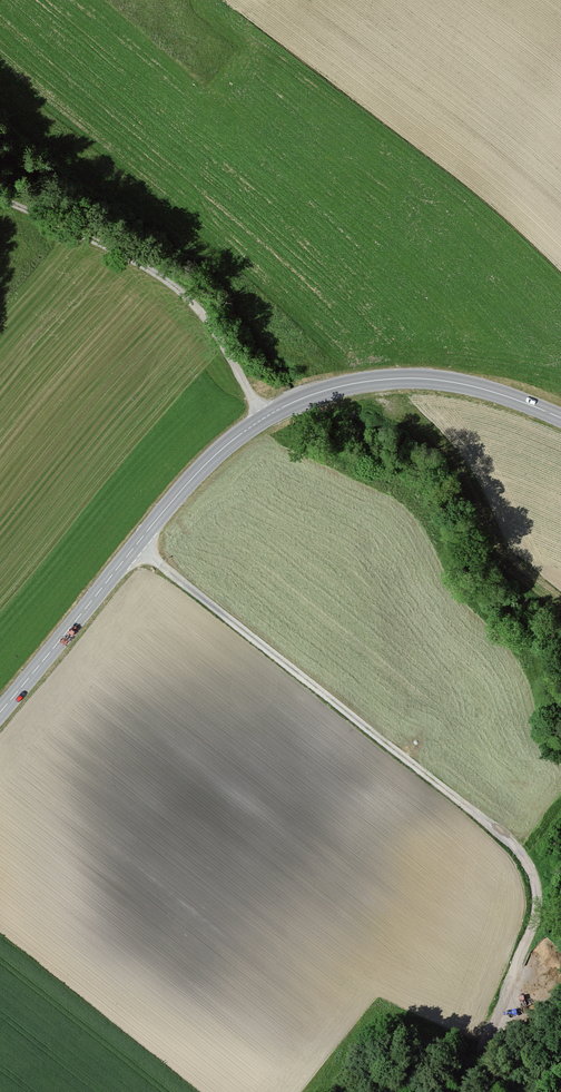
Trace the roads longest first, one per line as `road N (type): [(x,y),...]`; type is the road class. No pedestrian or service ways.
road 1 (track): [(456,1091),(532,928),(530,870),(505,838),(137,549)]
road 2 (tertiary): [(0,711),(179,499),(288,410),(337,390),(409,380),(474,388),(560,419)]
road 3 (track): [(268,422),(202,316),(166,282),(0,196)]

